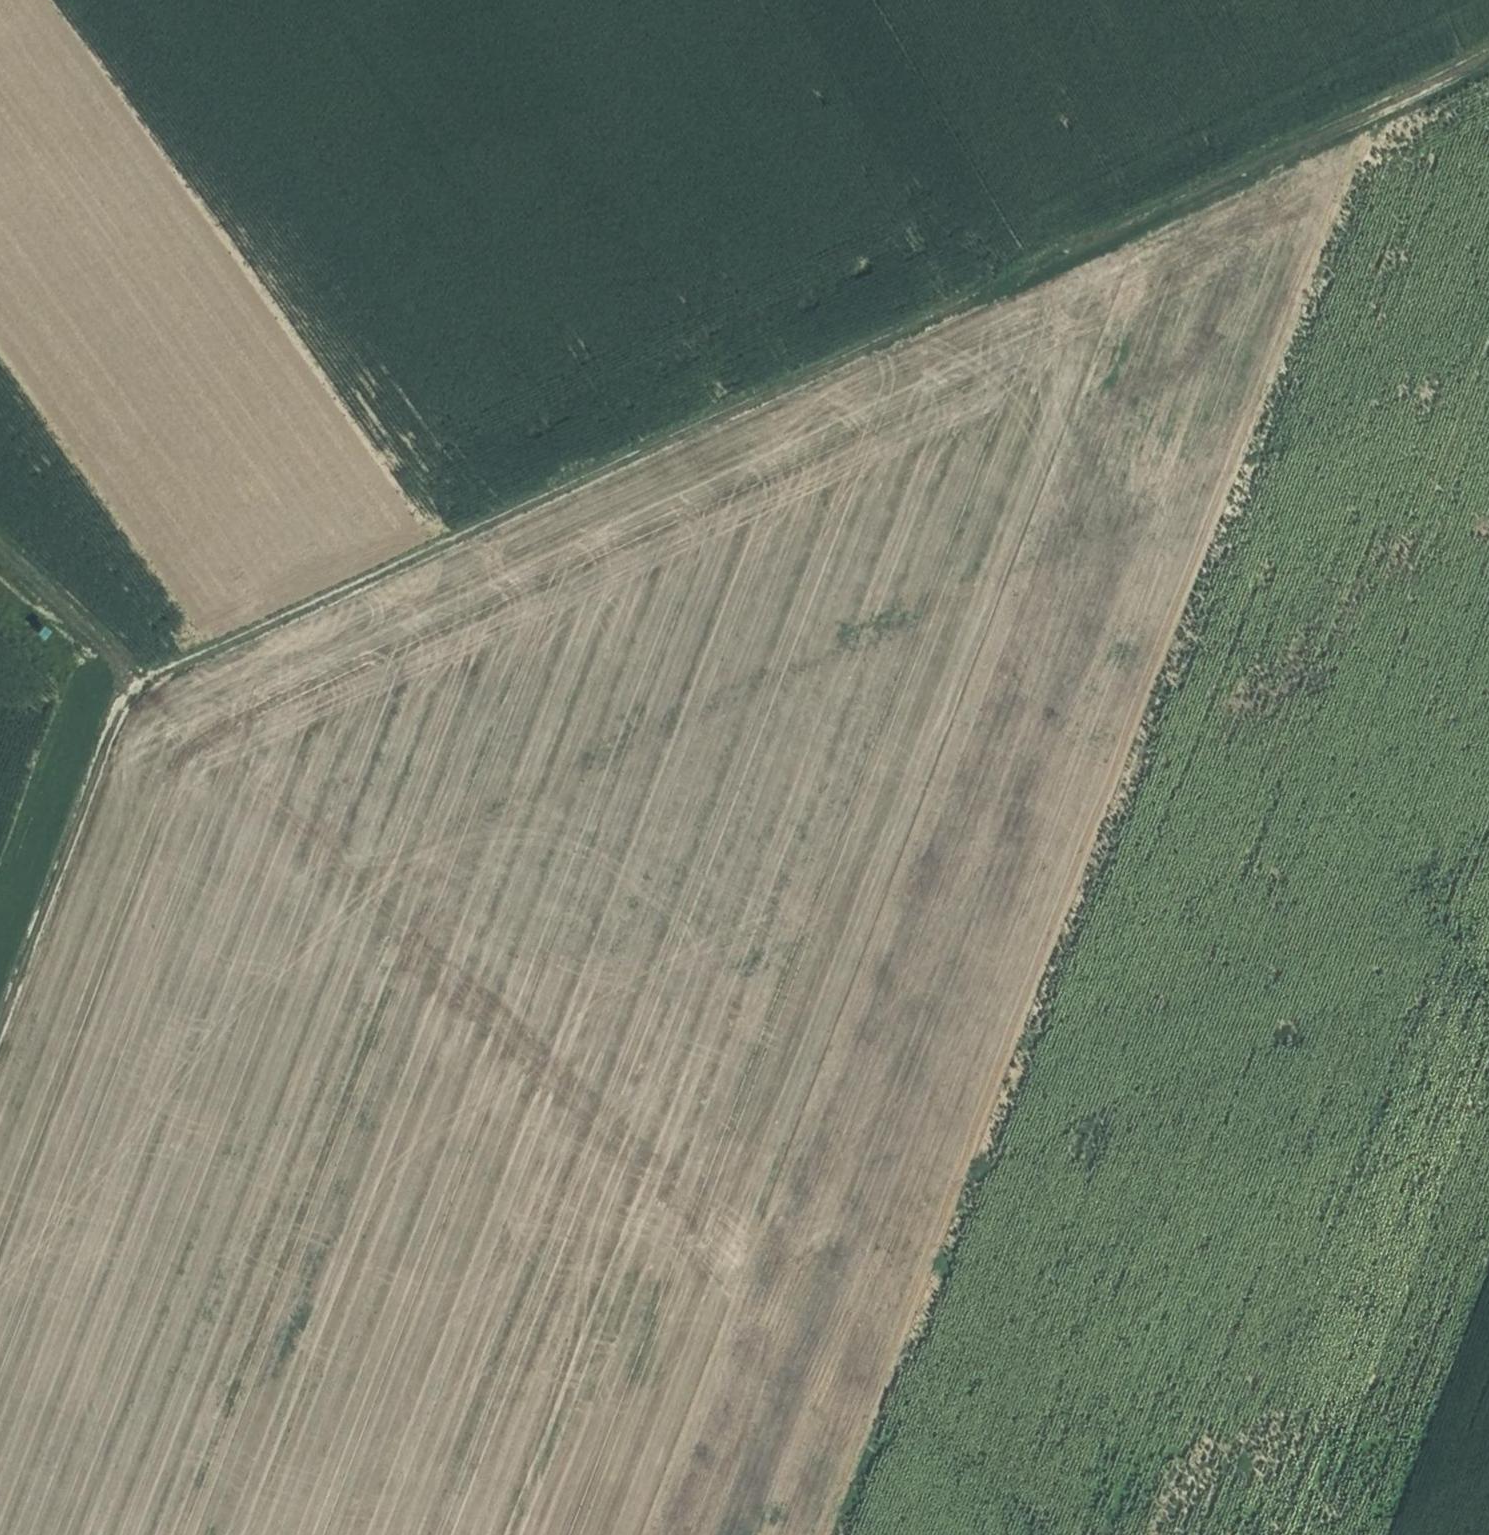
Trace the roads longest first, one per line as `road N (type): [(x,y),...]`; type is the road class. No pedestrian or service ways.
road 1 (track): [(149,683),(1488,43)]
road 2 (track): [(0,1025),(124,695),(149,683)]
road 3 (track): [(0,539),(149,683)]

